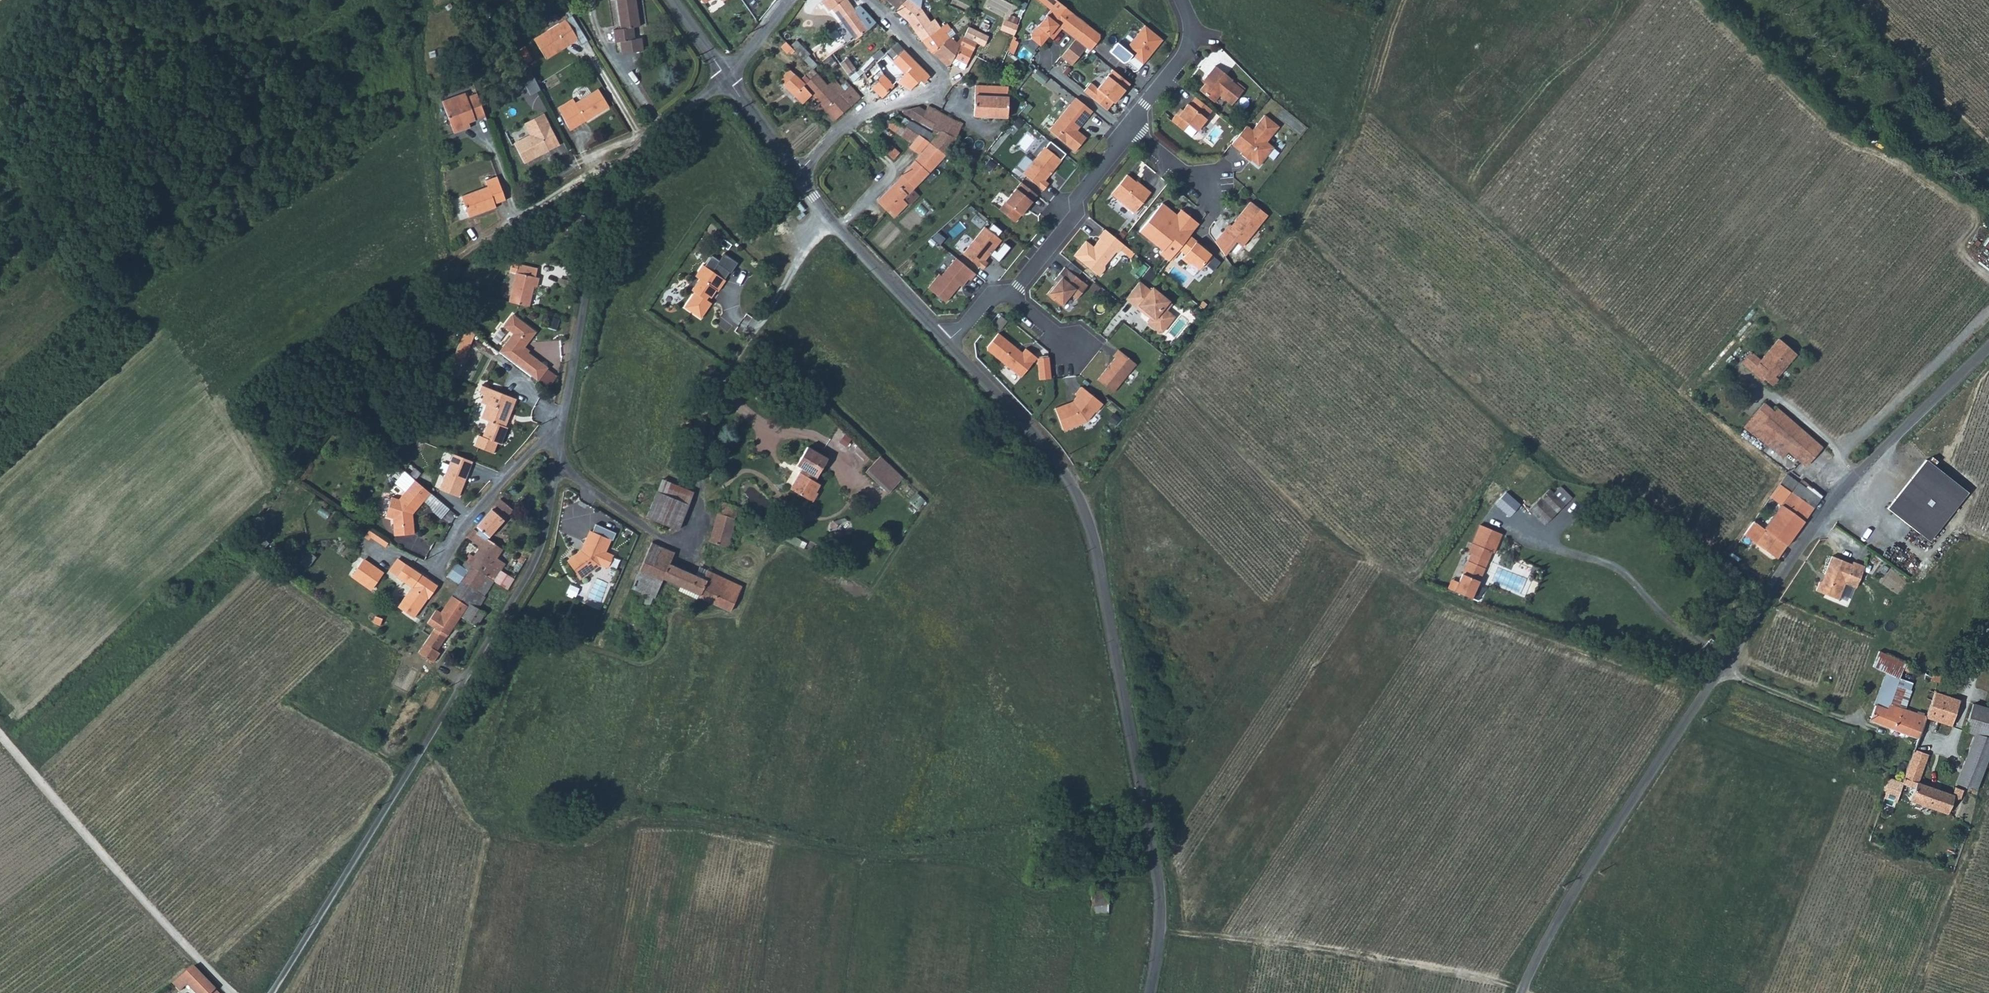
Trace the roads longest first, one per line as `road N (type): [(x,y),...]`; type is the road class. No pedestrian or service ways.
road 1 (unclassified): [(275,992),(535,560),(604,218),(645,140),(727,77)]
road 2 (unclassified): [(1988,347),(1860,472),(1786,568),(1576,886),(1522,992)]
road 3 (unclassified): [(947,341),(1062,471),(1093,539),(1159,888),(1151,992)]
road 4 (track): [(1161,928),(1493,977),(1519,992)]
road 5 (unclassified): [(1180,0),(1191,26),(1184,55),(1012,293)]
road 6 (track): [(0,738),(231,992)]
road 7 (residential): [(871,0),(934,68),(938,87),(851,119),(798,172)]
road 8 (unclassified): [(798,172),(947,341)]

